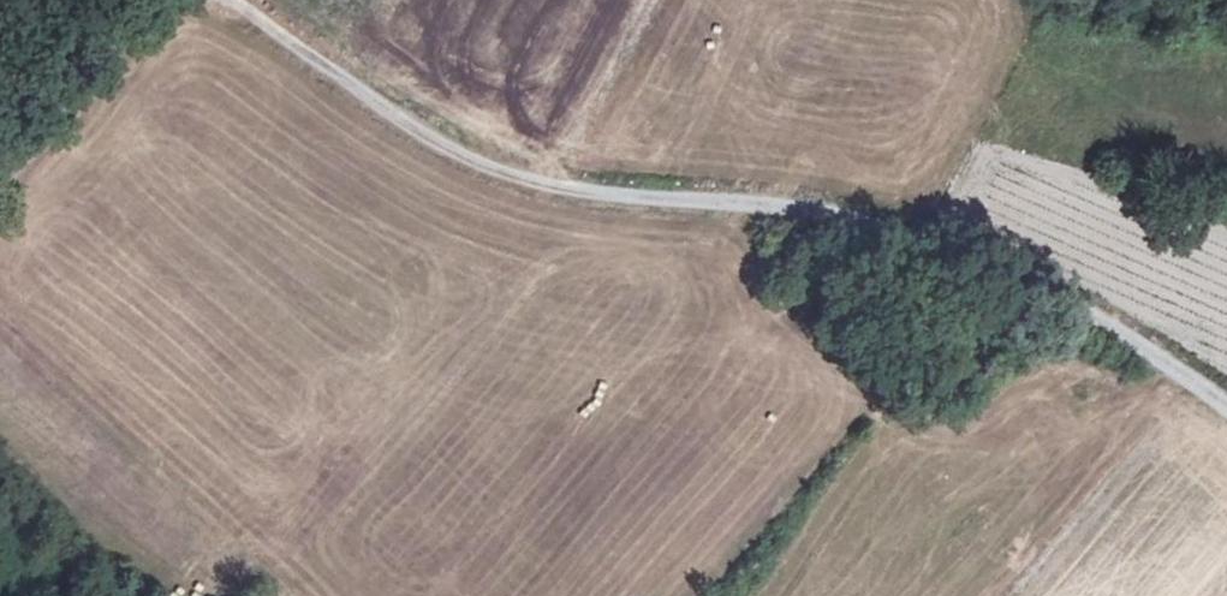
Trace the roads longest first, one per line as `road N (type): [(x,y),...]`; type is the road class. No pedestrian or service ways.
road 1 (track): [(1226,407),(1099,324),(966,256),(799,209),(541,185),(451,152),(229,0)]
road 2 (track): [(160,0),(0,180)]

